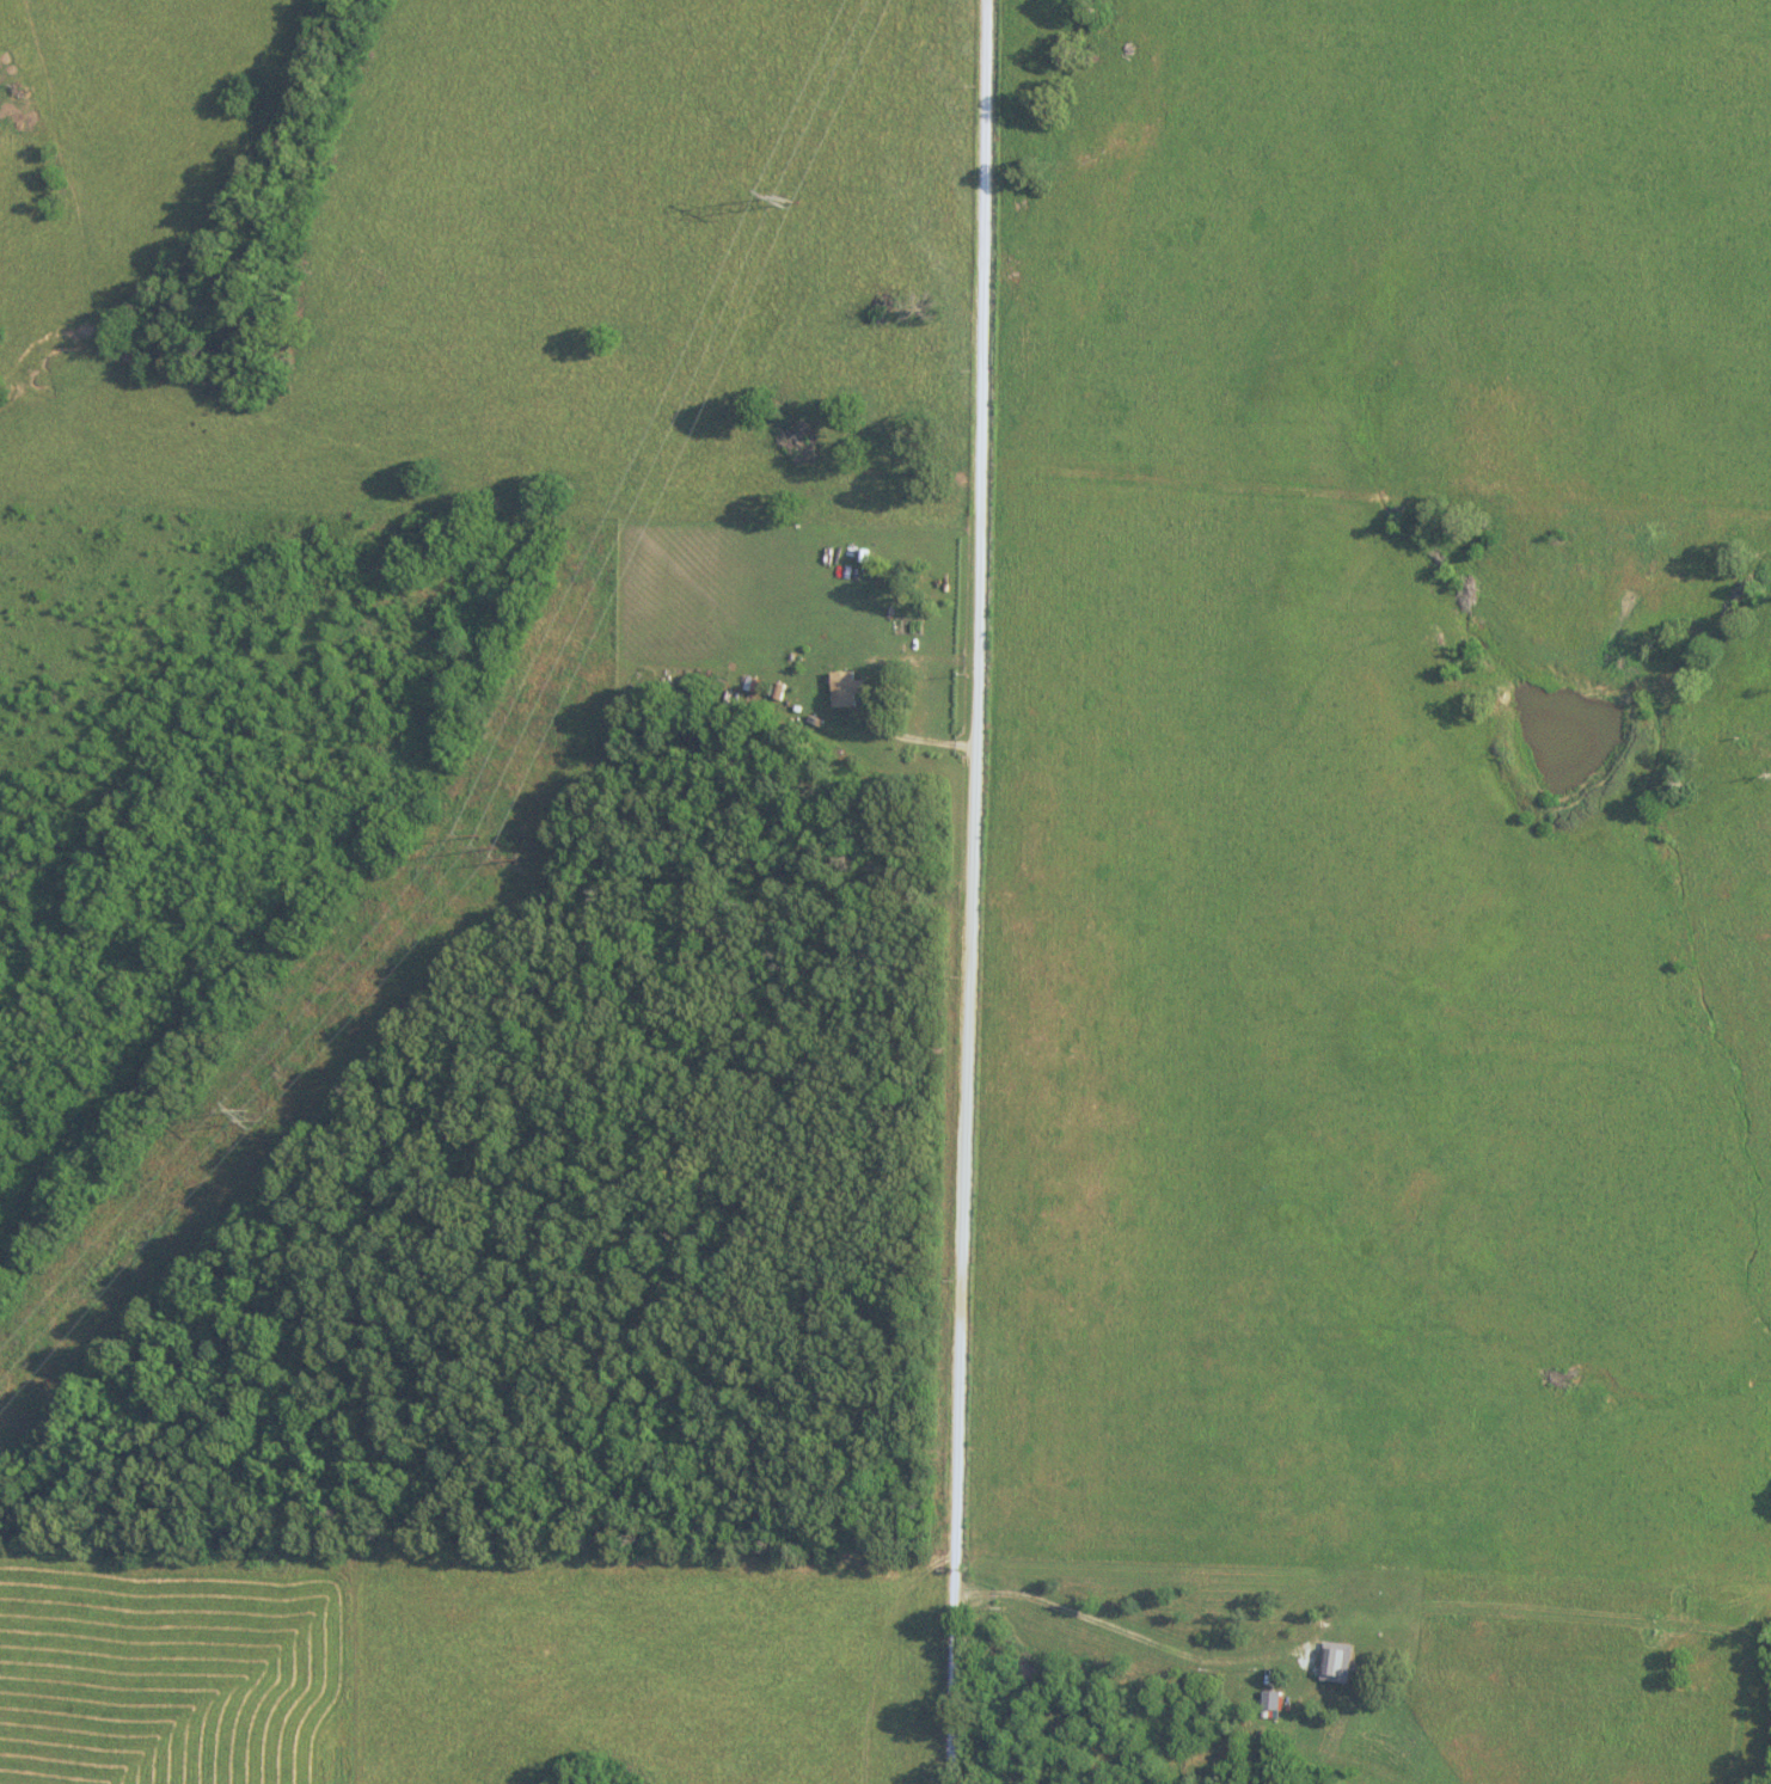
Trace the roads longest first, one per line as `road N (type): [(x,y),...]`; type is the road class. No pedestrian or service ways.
road 1 (residential): [(956,1783),(992,0)]

